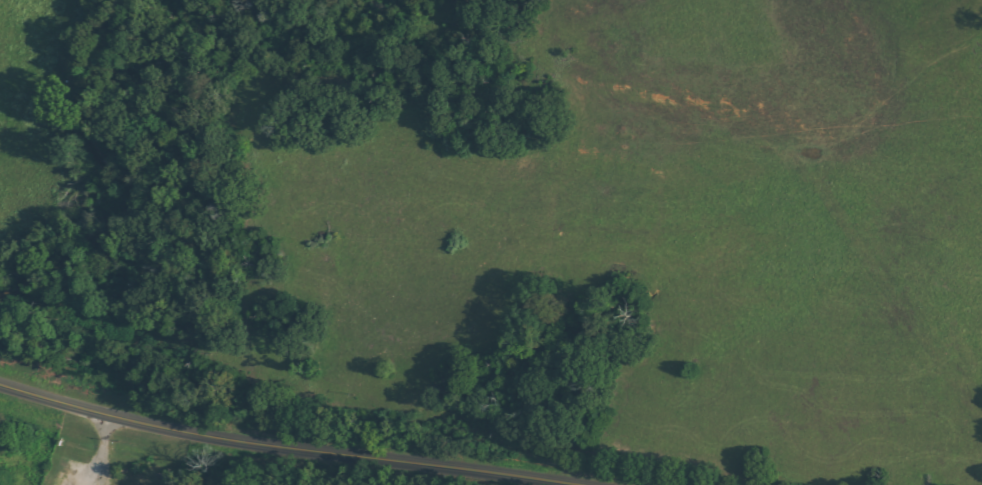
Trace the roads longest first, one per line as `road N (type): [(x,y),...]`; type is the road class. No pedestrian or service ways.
road 1 (tertiary): [(580,484),(167,430),(0,387)]

